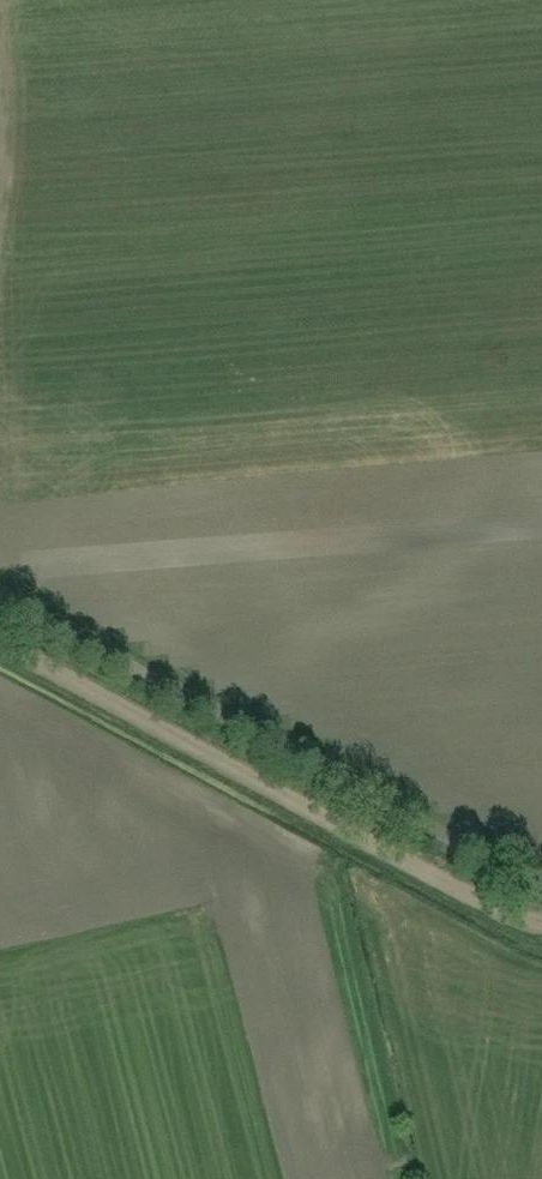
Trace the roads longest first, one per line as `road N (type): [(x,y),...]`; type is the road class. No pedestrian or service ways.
road 1 (track): [(541,925),(454,888),(0,639)]

